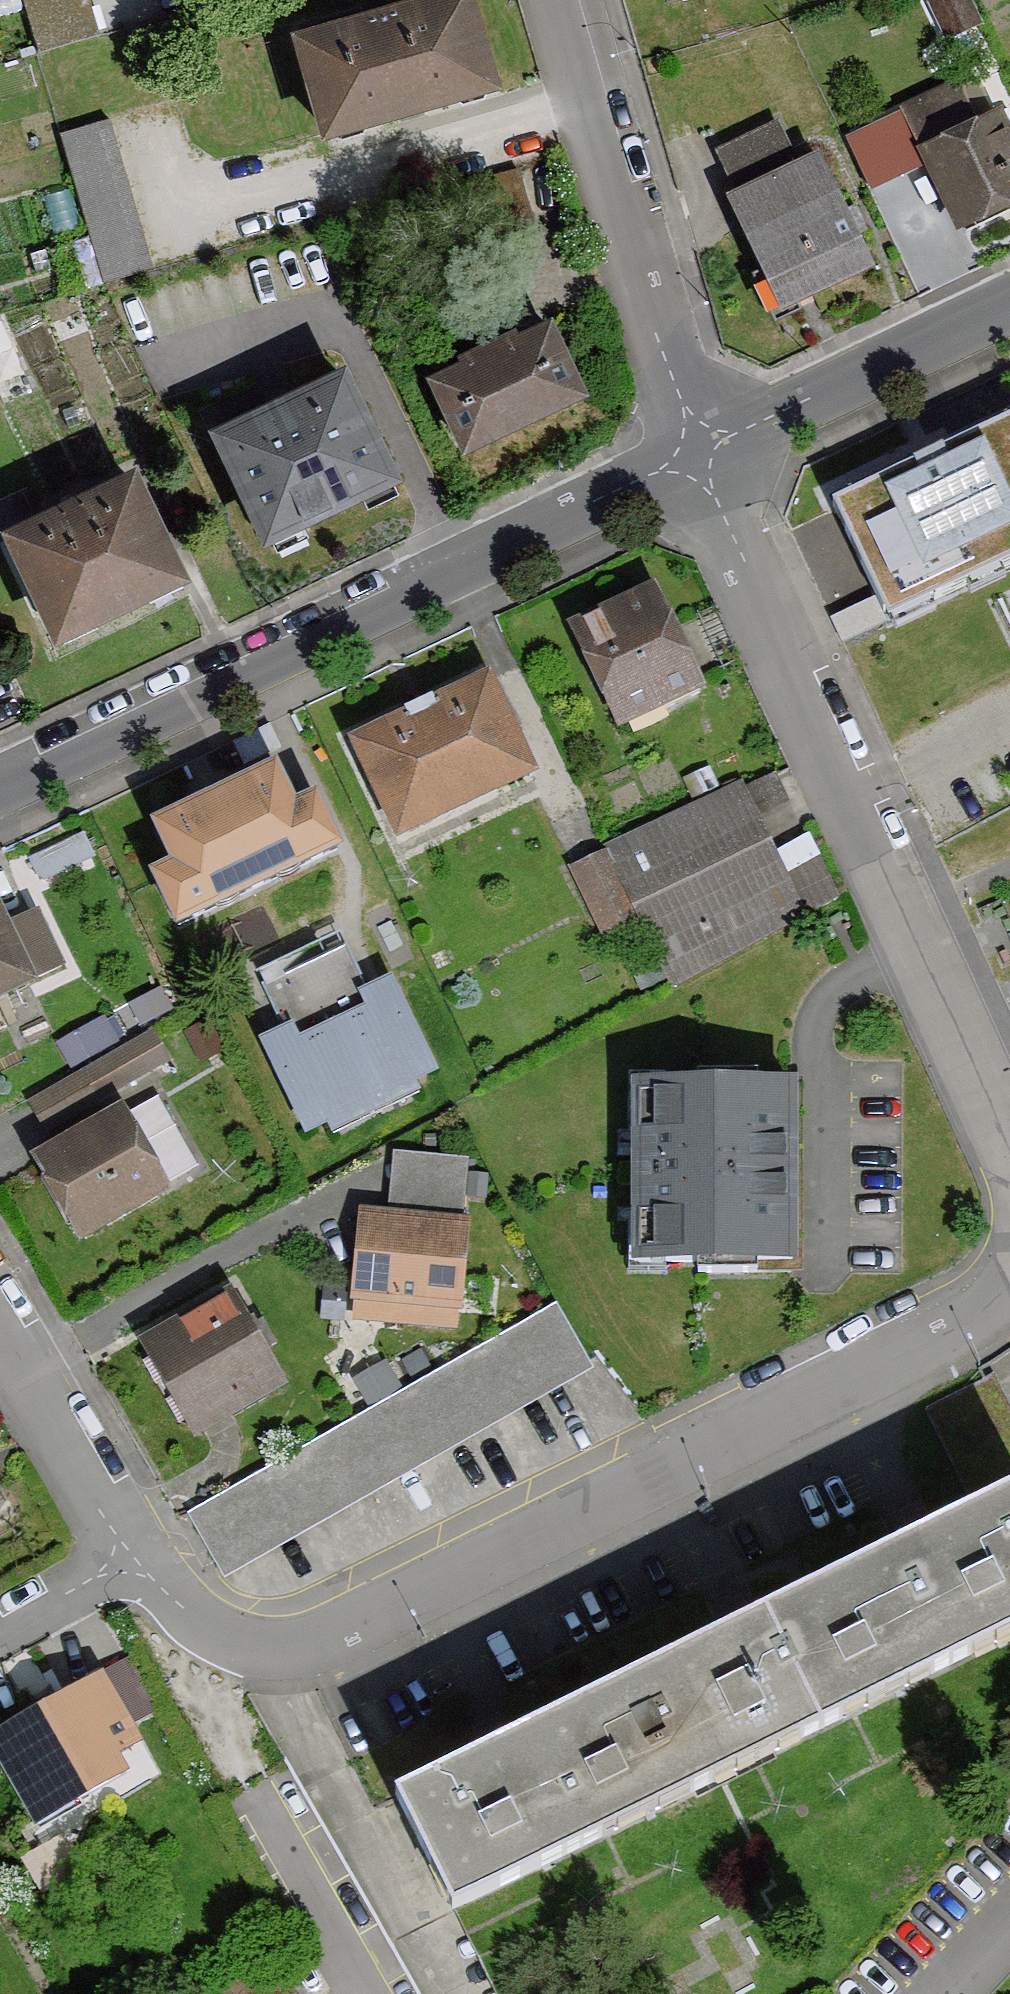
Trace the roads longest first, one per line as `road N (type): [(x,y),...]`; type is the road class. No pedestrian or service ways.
road 1 (residential): [(130,1560),(214,1630),(265,1648),(338,1639),(966,1320),(1009,1287)]
road 2 (unclassified): [(701,457),(0,789)]
road 3 (residential): [(1009,1135),(701,457)]
road 4 (residential): [(551,0),(701,457)]
road 5 (unclassified): [(1009,304),(701,457)]
road 6 (residential): [(0,1323),(130,1560)]
road 7 (residential): [(0,1633),(130,1560)]

